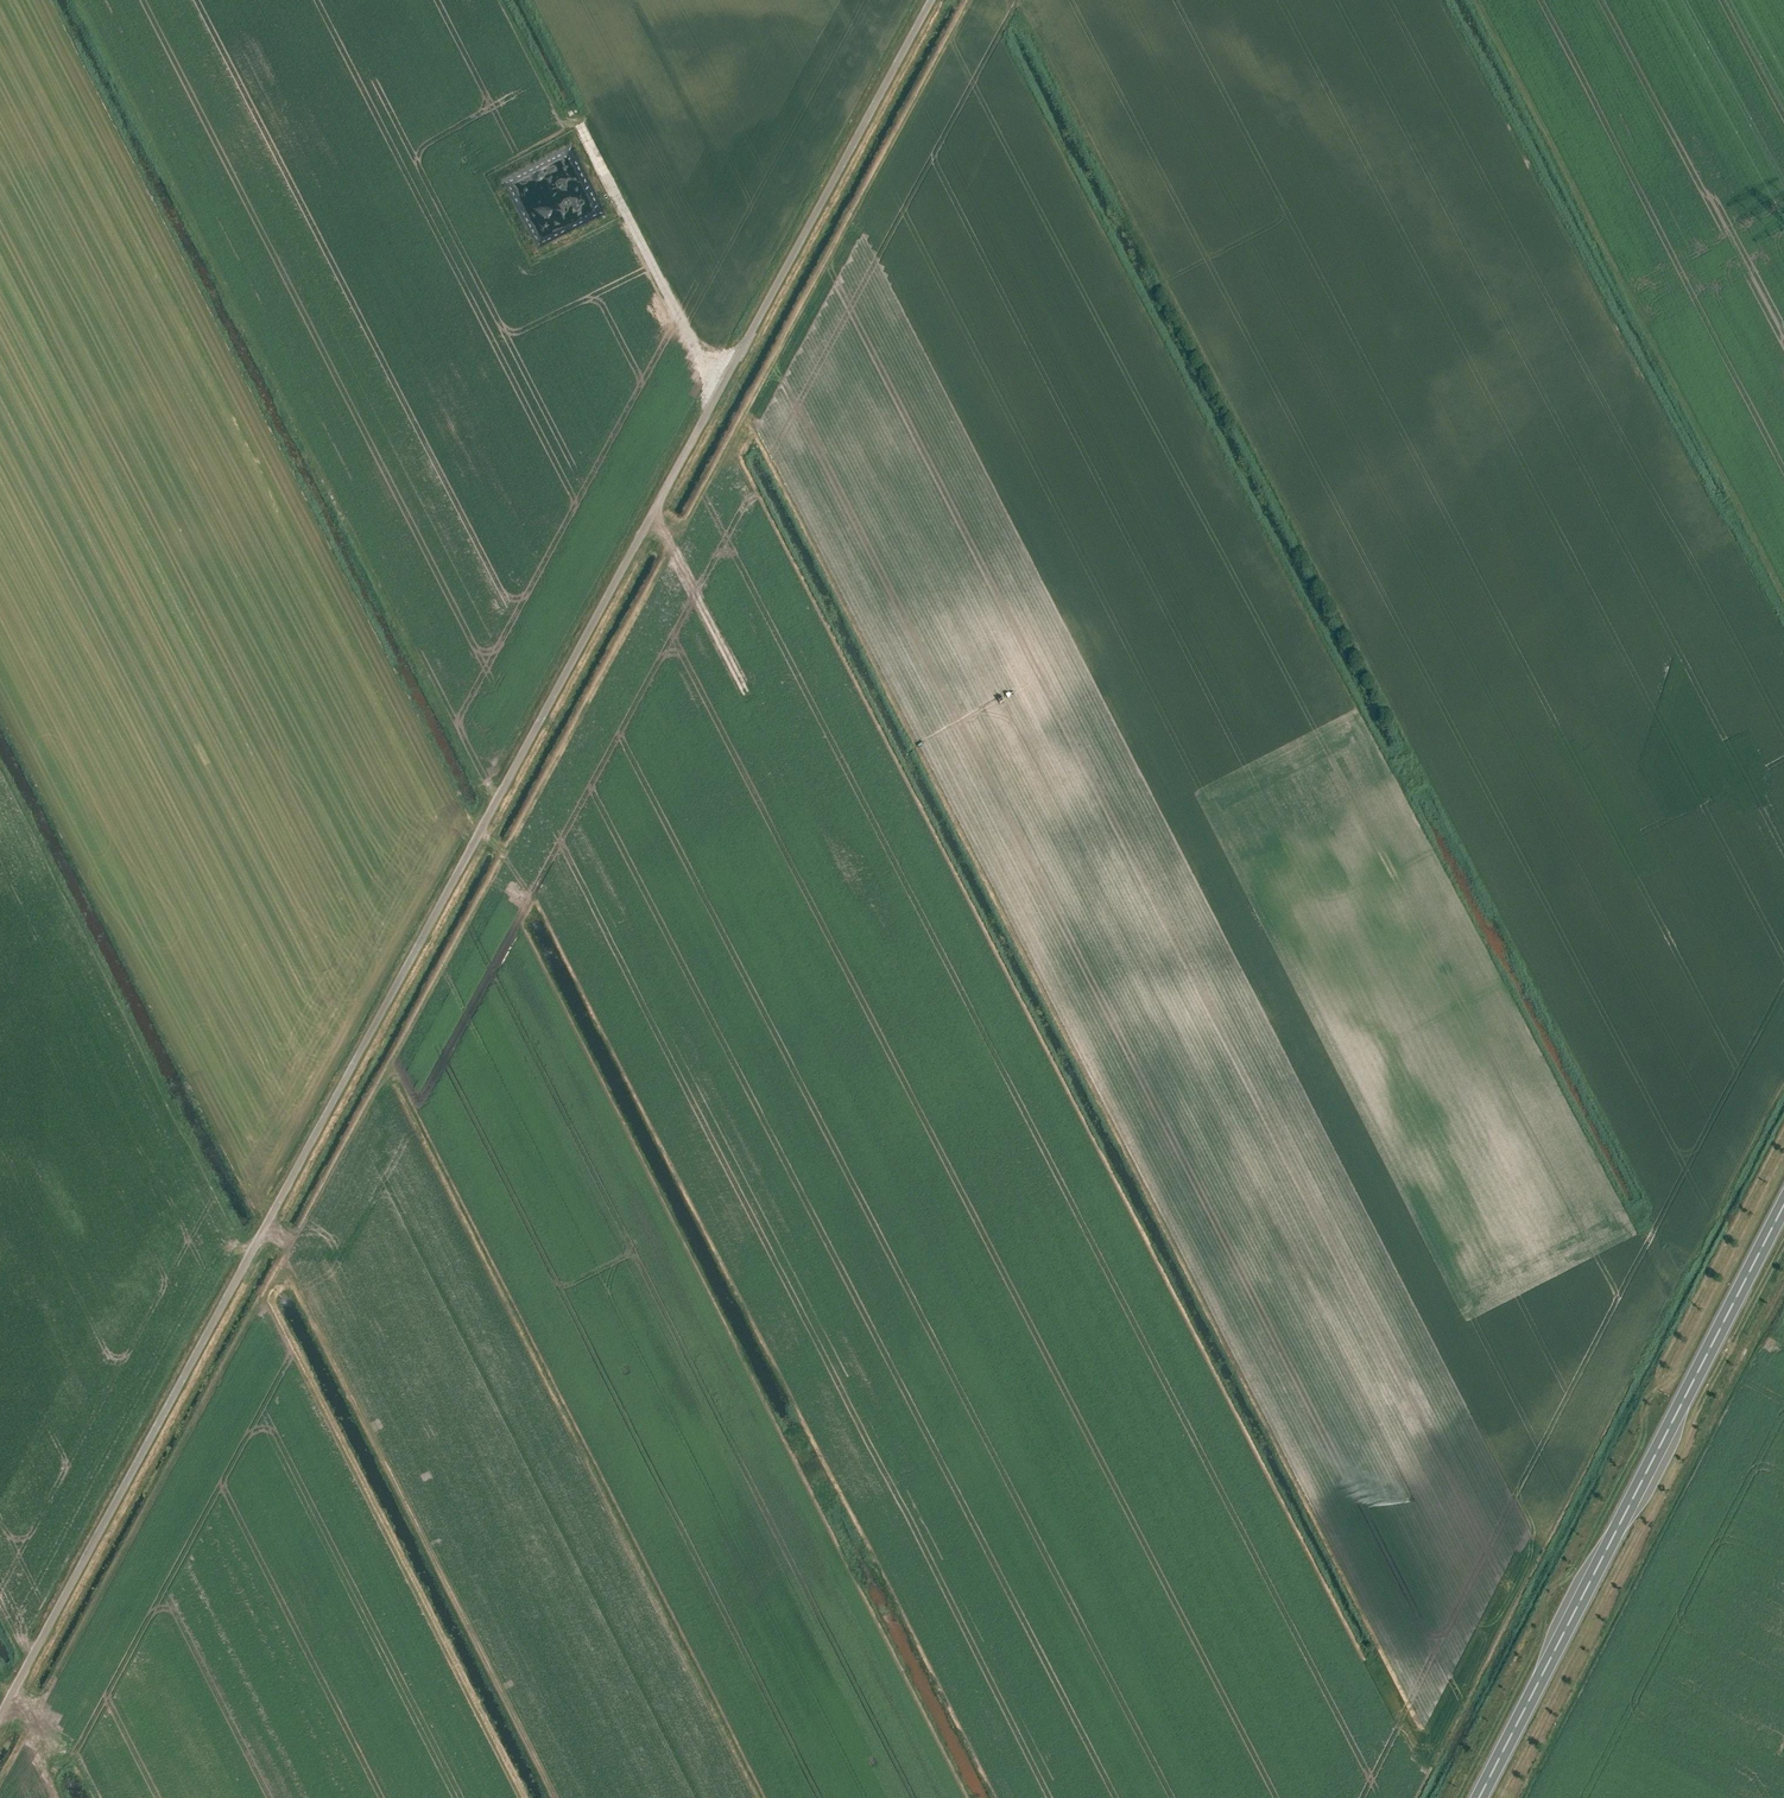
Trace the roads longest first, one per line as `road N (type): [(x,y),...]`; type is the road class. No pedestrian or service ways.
road 1 (unclassified): [(0,1715),(931,0)]
road 2 (trunk): [(1484,1797),(1783,1217)]

